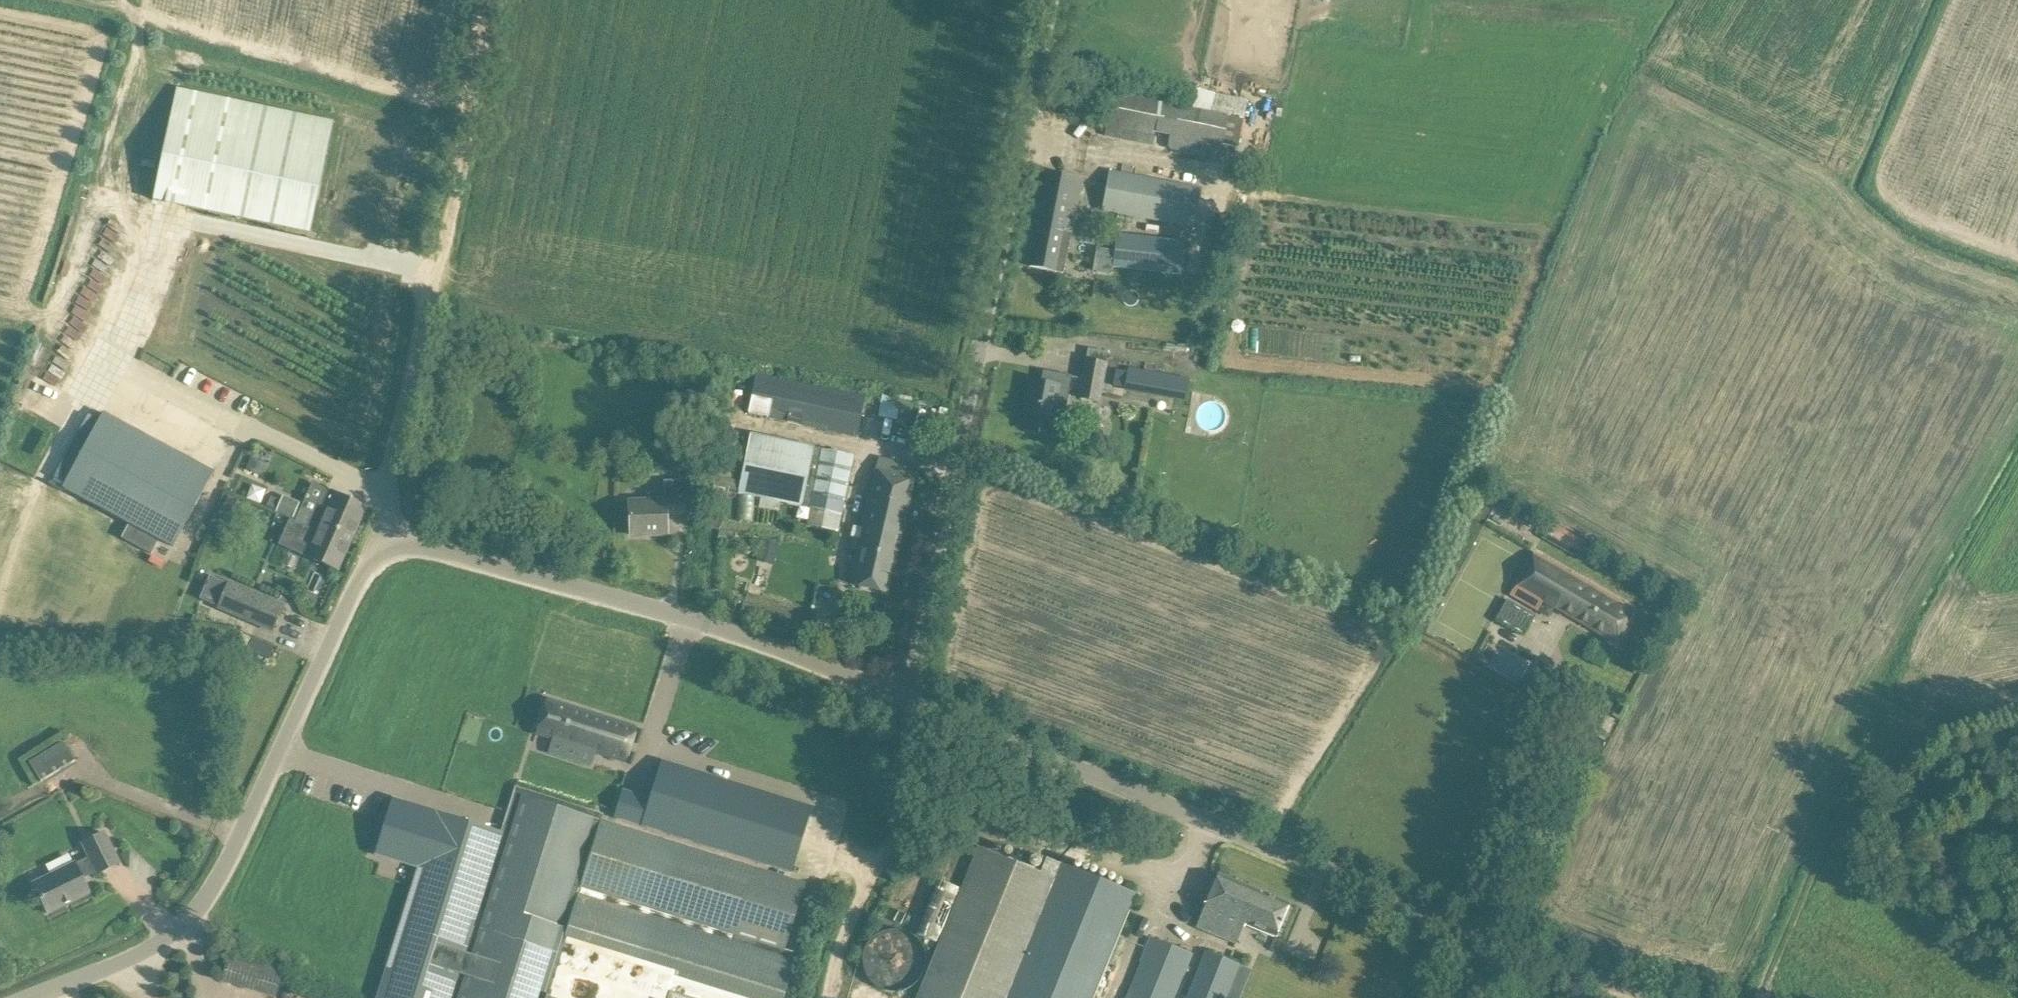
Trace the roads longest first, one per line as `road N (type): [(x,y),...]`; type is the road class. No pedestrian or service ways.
road 1 (unclassified): [(35,997),(136,958),(209,891),(363,570),(387,544),(434,549),(684,617),(915,704)]
road 2 (unclassified): [(915,704),(913,669),(1050,0)]
road 3 (unclassified): [(915,704),(1472,929)]
road 4 (track): [(387,544),(386,491),(490,0)]
road 5 (track): [(915,704),(915,779),(905,819),(842,932),(827,997)]
road 6 (unclassified): [(1472,929),(1671,997)]

